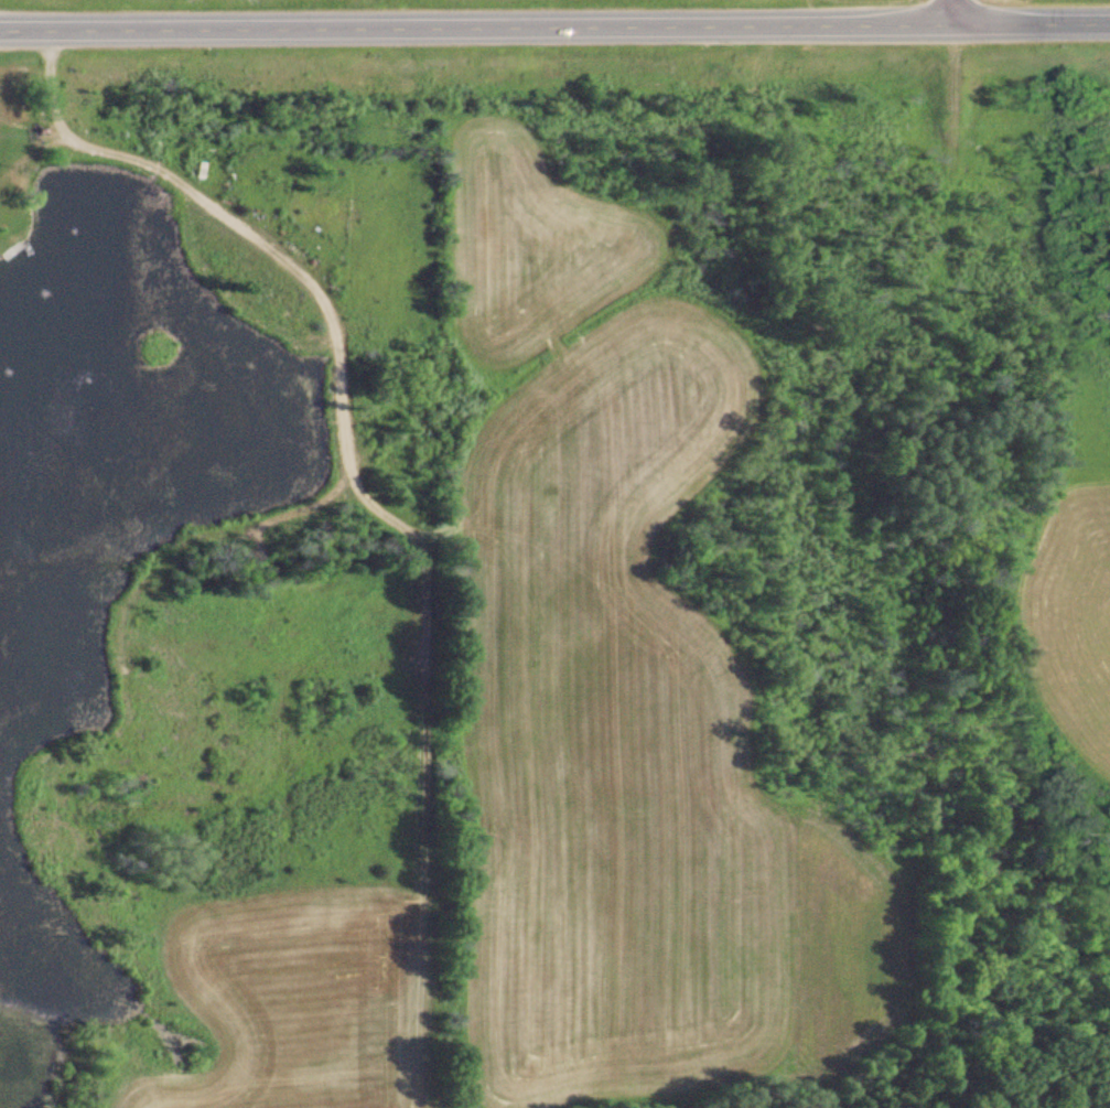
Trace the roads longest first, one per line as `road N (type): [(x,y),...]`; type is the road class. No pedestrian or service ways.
road 1 (secondary): [(1109,26),(0,29)]

